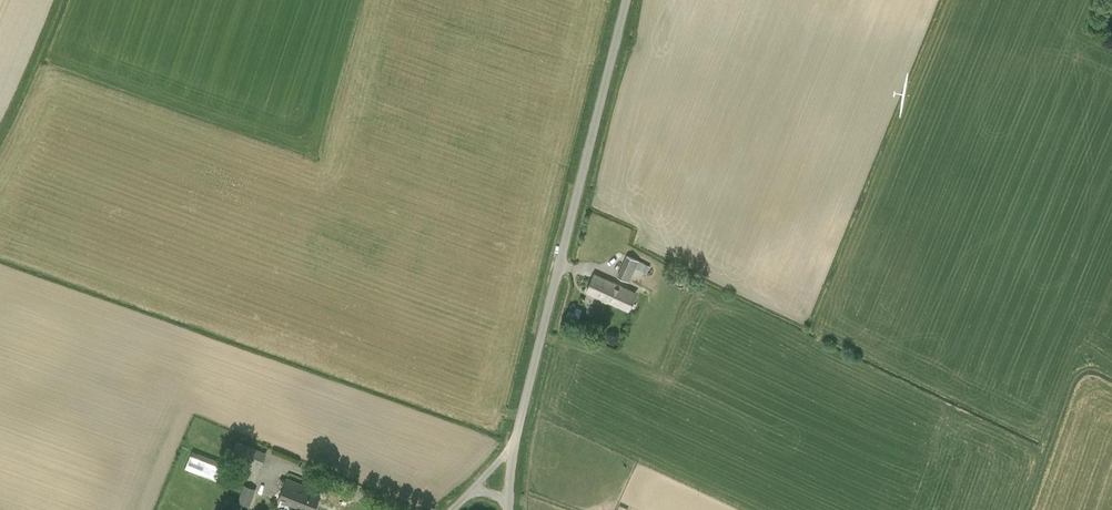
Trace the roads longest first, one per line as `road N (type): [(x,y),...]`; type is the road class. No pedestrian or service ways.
road 1 (unclassified): [(516,444),(626,0)]

